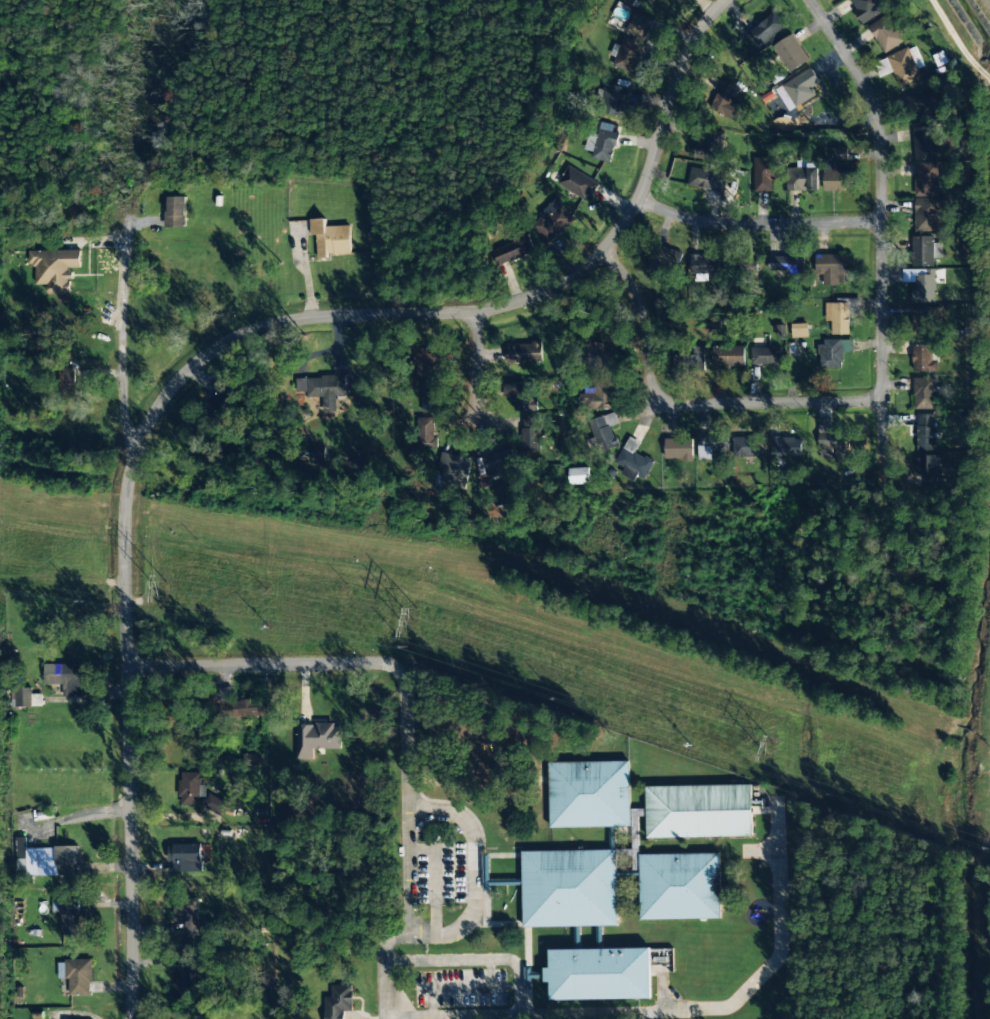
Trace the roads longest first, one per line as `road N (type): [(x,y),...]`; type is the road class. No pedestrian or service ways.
road 1 (residential): [(131,1018),(125,520),(133,458),(104,136)]
road 2 (residential): [(133,458),(182,376),(265,327),(450,312),(540,290),(583,268),(630,211),(683,60),(725,0)]
road 3 (residential): [(387,1018),(383,944),(405,935),(404,692),(397,673),(382,663),(127,665)]
road 4 (residential): [(876,402),(879,135),(846,55),(809,0)]
road 5 (residential): [(877,222),(704,222),(636,197)]
road 6 (residential): [(876,402),(650,403)]
road 7 (residential): [(650,403),(645,309),(601,251)]

